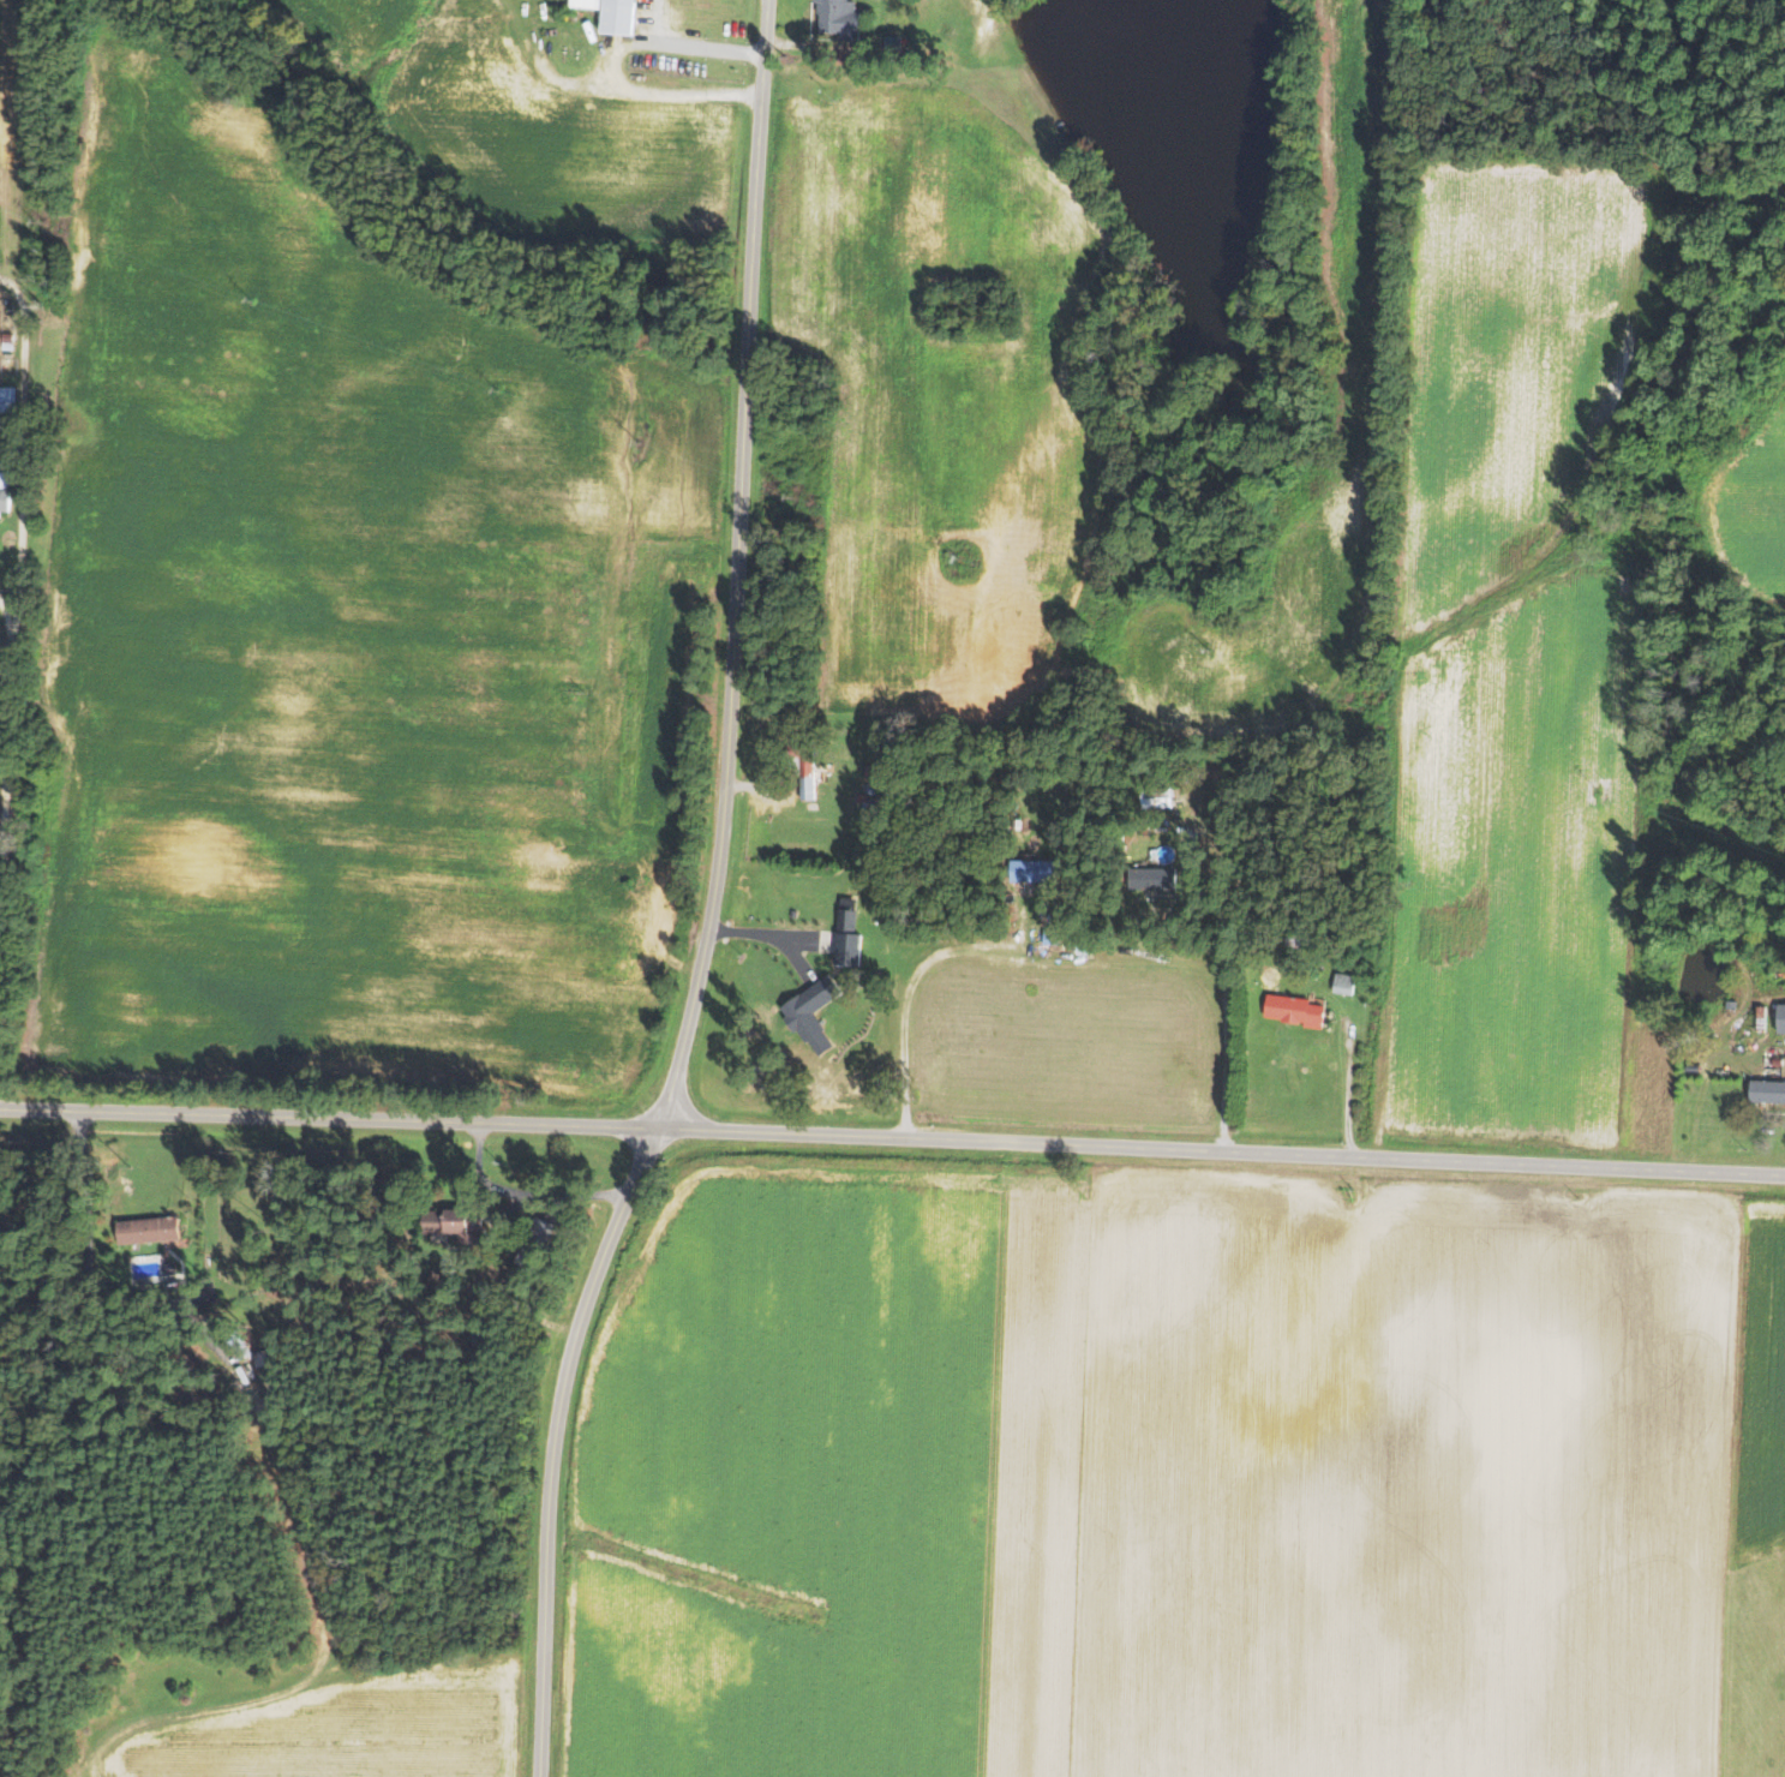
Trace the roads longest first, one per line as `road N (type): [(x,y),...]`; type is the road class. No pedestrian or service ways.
road 1 (residential): [(536,1776),(555,1419),(580,1316),(657,1129),(689,1017),(725,800),(765,0)]
road 2 (residential): [(1784,1177),(657,1129),(0,1112)]

